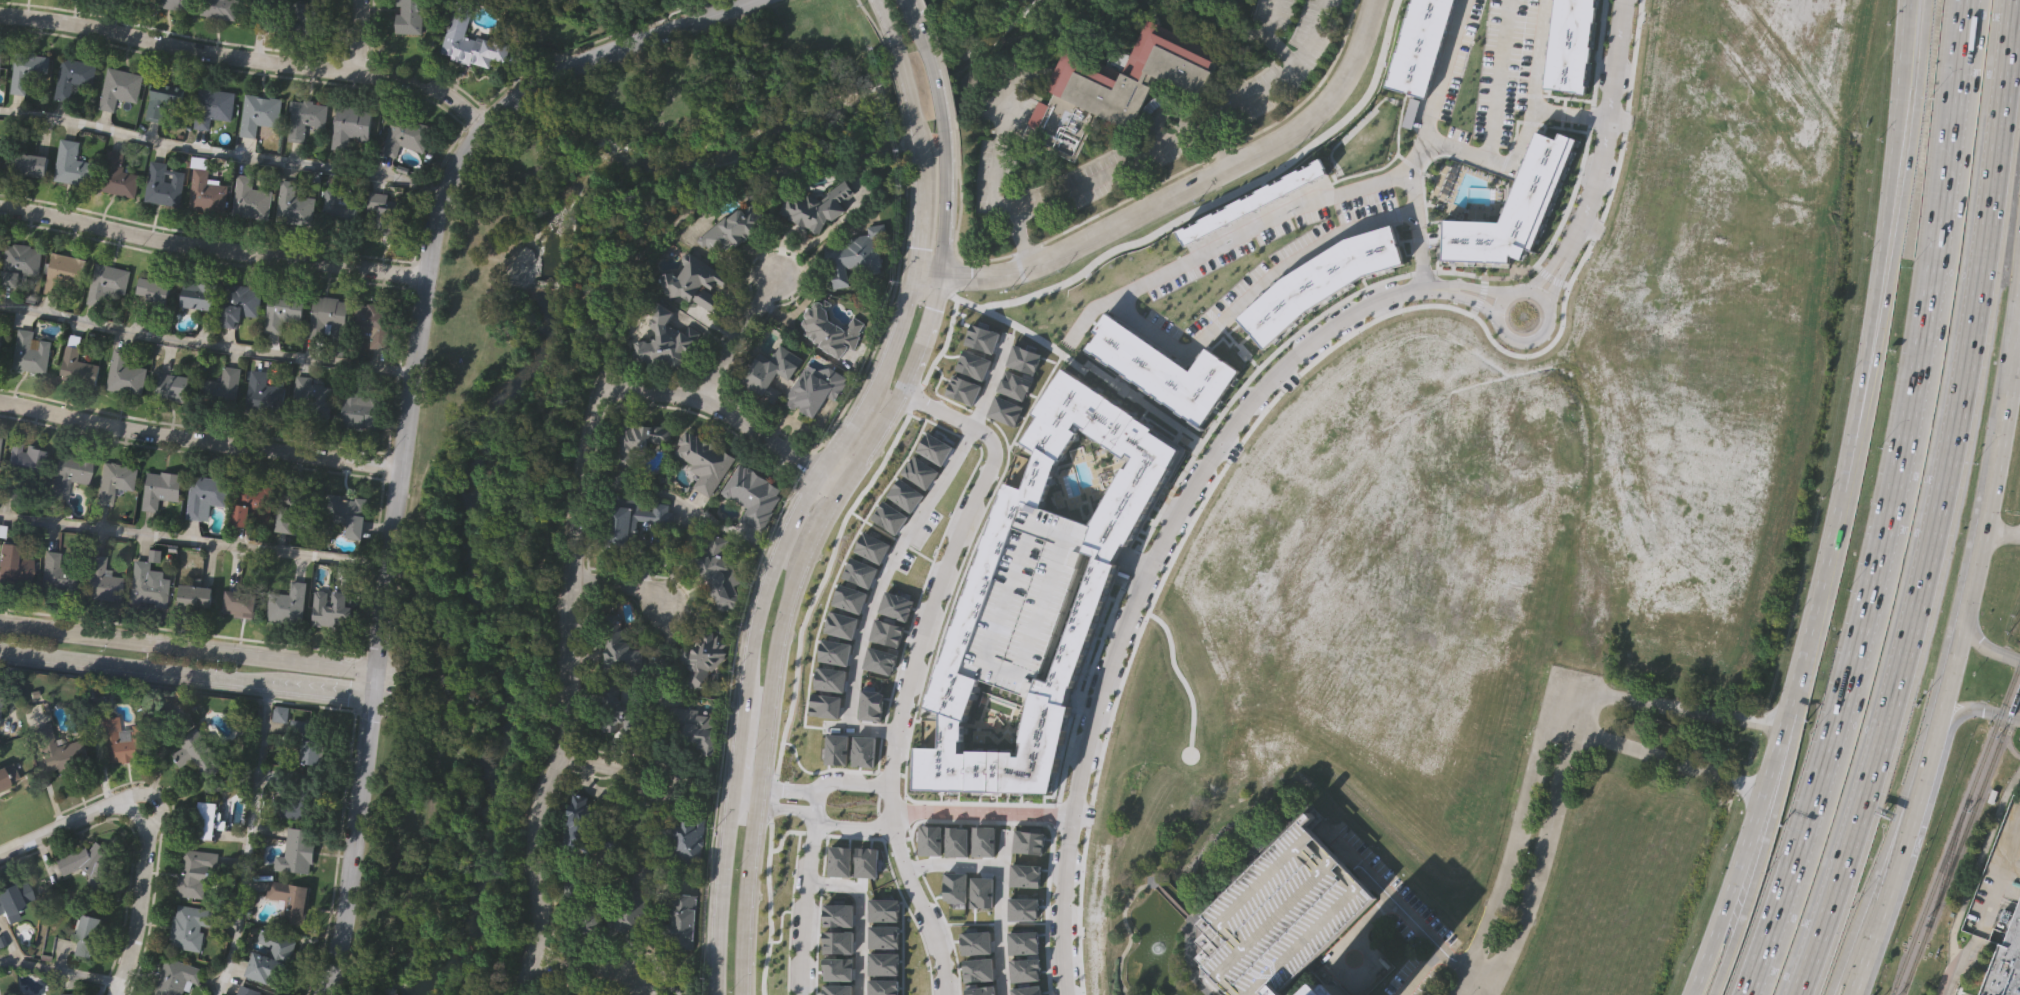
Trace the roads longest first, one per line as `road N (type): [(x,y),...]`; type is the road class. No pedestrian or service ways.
road 1 (tertiary): [(321,994),(344,913),(437,218),(470,144),(507,103),(531,83),(624,44)]
road 2 (motorway): [(1966,0),(1928,297),(1877,565),(1821,774),(1747,994)]
road 3 (residential): [(516,994),(540,930),(532,825),(573,706),(575,504),(593,407),(606,389),(701,401),(839,490)]
road 4 (motorway): [(1796,994),(1868,784),(1923,577),(1995,165)]
road 5 (secondary): [(758,795),(780,632),(796,576),(930,320),(945,129)]
road 6 (secondary): [(1854,994),(1941,719),(2019,319)]
road 7 (residential): [(1073,817),(1126,629),(1152,565),(1220,447),(1258,395),(1343,318),(1385,298),(1441,290)]
road 8 (residential): [(1375,0),(1339,87),(1287,136),(1021,271),(938,277),(912,265)]
road 9 (secondary): [(912,265),(881,367),(783,539),(758,608),(729,801)]
road 10 (residential): [(485,126),(420,83),(0,10)]
road 11 (residential): [(898,810),(914,674),(996,450),(989,434),(898,392)]
road 12 (secondary): [(1905,9),(1842,490)]
road 13 (residential): [(428,277),(0,208)]
road 14 (motorway): [(1920,88),(1887,298),(1842,490)]
road 15 (residential): [(403,466),(160,433),(0,399)]
road 16 (tertiary): [(376,671),(0,621)]
road 17 (tertiary): [(0,648),(372,695)]
road 18 (secondary): [(1797,677),(1692,994)]
road 19 (secondary): [(1797,677),(1790,749),(1713,994)]
road 20 (secondary): [(1834,981),(1937,732)]
road 21 (residential): [(1623,0),(1604,148),(1571,243)]
road 22 (residential): [(804,994),(822,785)]
road 23 (secondary): [(741,994),(758,795)]
road 24 (secondary): [(729,801),(717,994)]
road 25 (residential): [(112,994),(149,854),(145,825),(133,810)]
road 26 (secondary): [(1842,490),(1797,677)]
road 27 (residential): [(1071,994),(1073,817)]
road 28 (residential): [(951,994),(899,828)]
road 29 (residential): [(729,801),(802,810),(835,825),(899,828)]
road 30 (residential): [(898,785),(835,781),(802,791),(731,783)]
road 31 (motorway): [(1995,165),(2015,0)]
road 32 (residential): [(1532,339),(1546,328),(1549,310),(1536,292),(1521,288),(1504,296),(1497,320),(1514,340),(1532,339)]
road 33 (residential): [(133,810),(102,807),(0,851)]
road 34 (residential): [(701,401),(772,280)]
road 35 (secondary): [(918,132),(912,265)]
road 36 (residential): [(1549,310),(1571,243),(1529,289)]
road 37 (residential): [(1509,293),(1441,290),(1497,320)]

